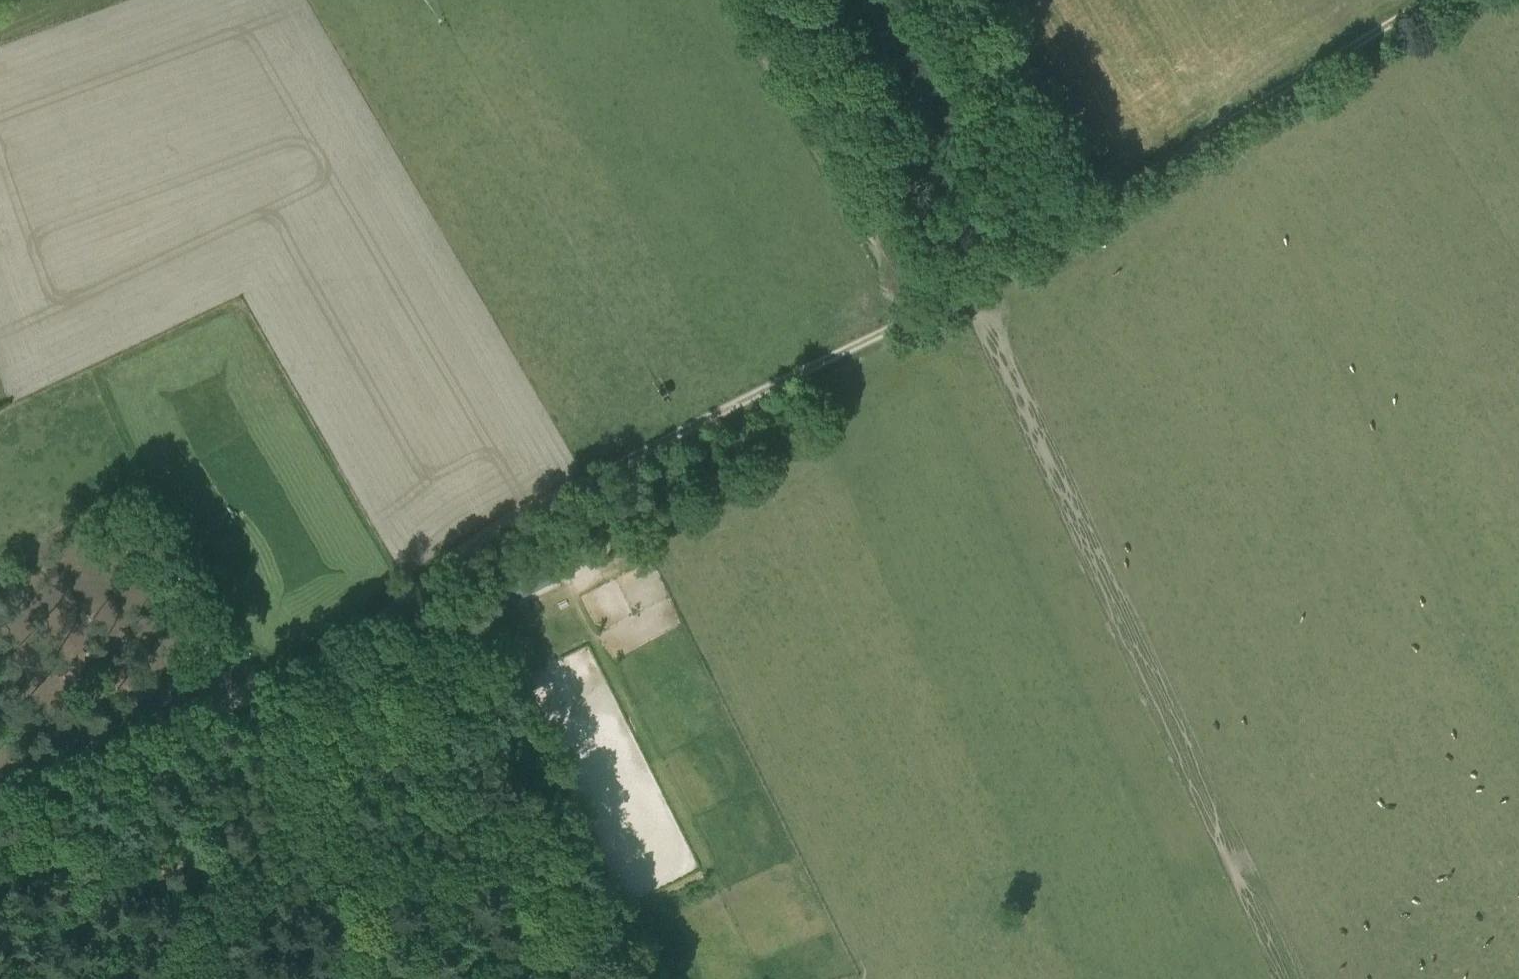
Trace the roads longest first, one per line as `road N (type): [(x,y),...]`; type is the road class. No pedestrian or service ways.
road 1 (track): [(0,791),(356,614),(537,488),(941,287),(1431,0)]

